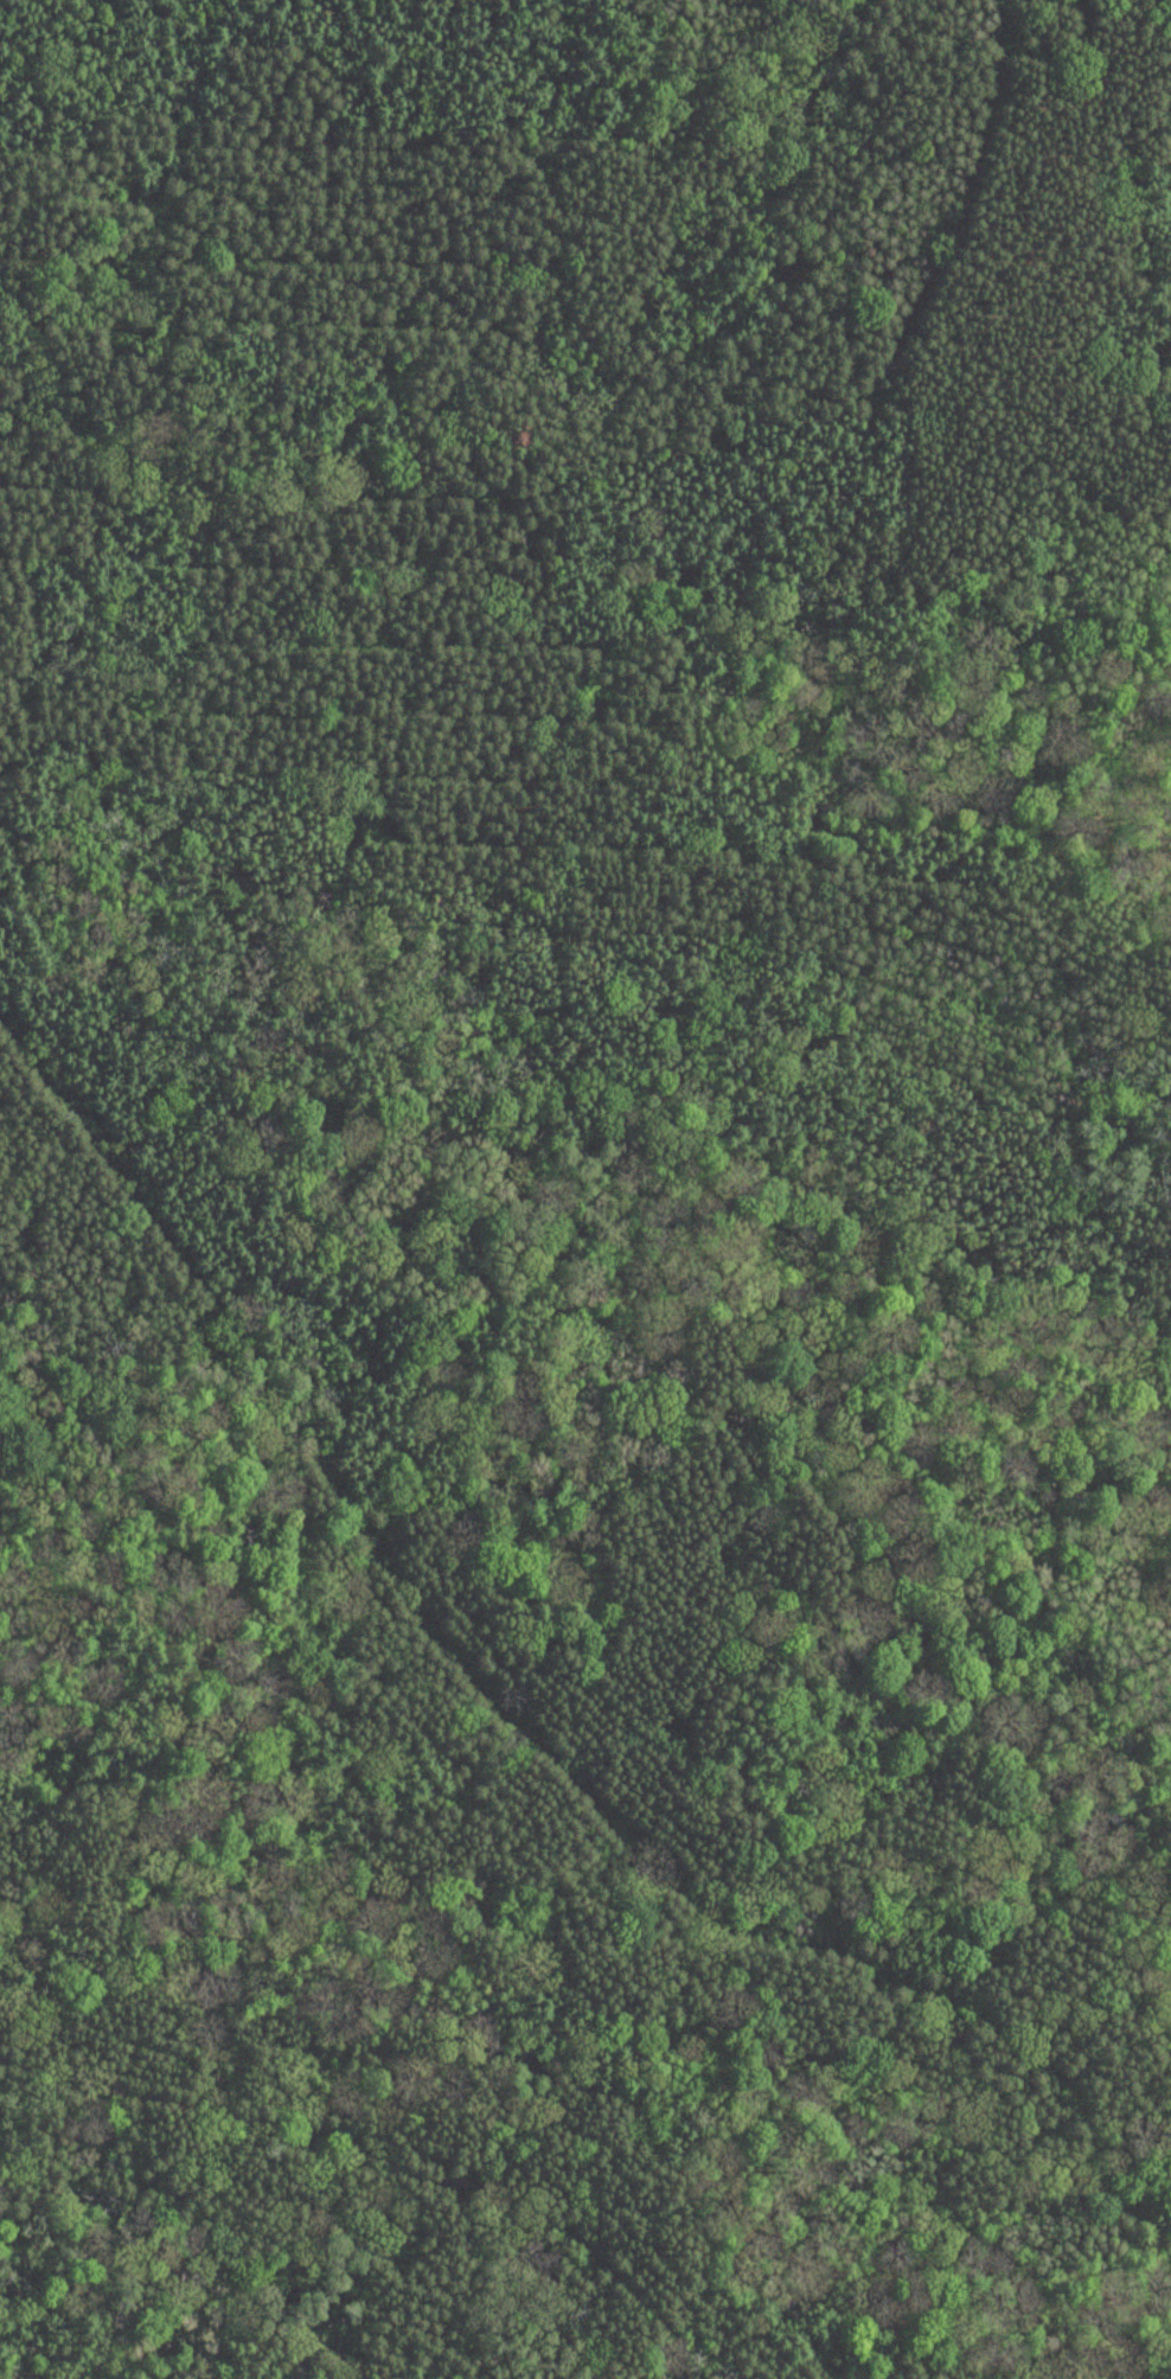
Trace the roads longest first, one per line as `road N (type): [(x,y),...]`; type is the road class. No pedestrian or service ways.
road 1 (track): [(735,2378),(524,2212),(457,2179),(0,2054)]

